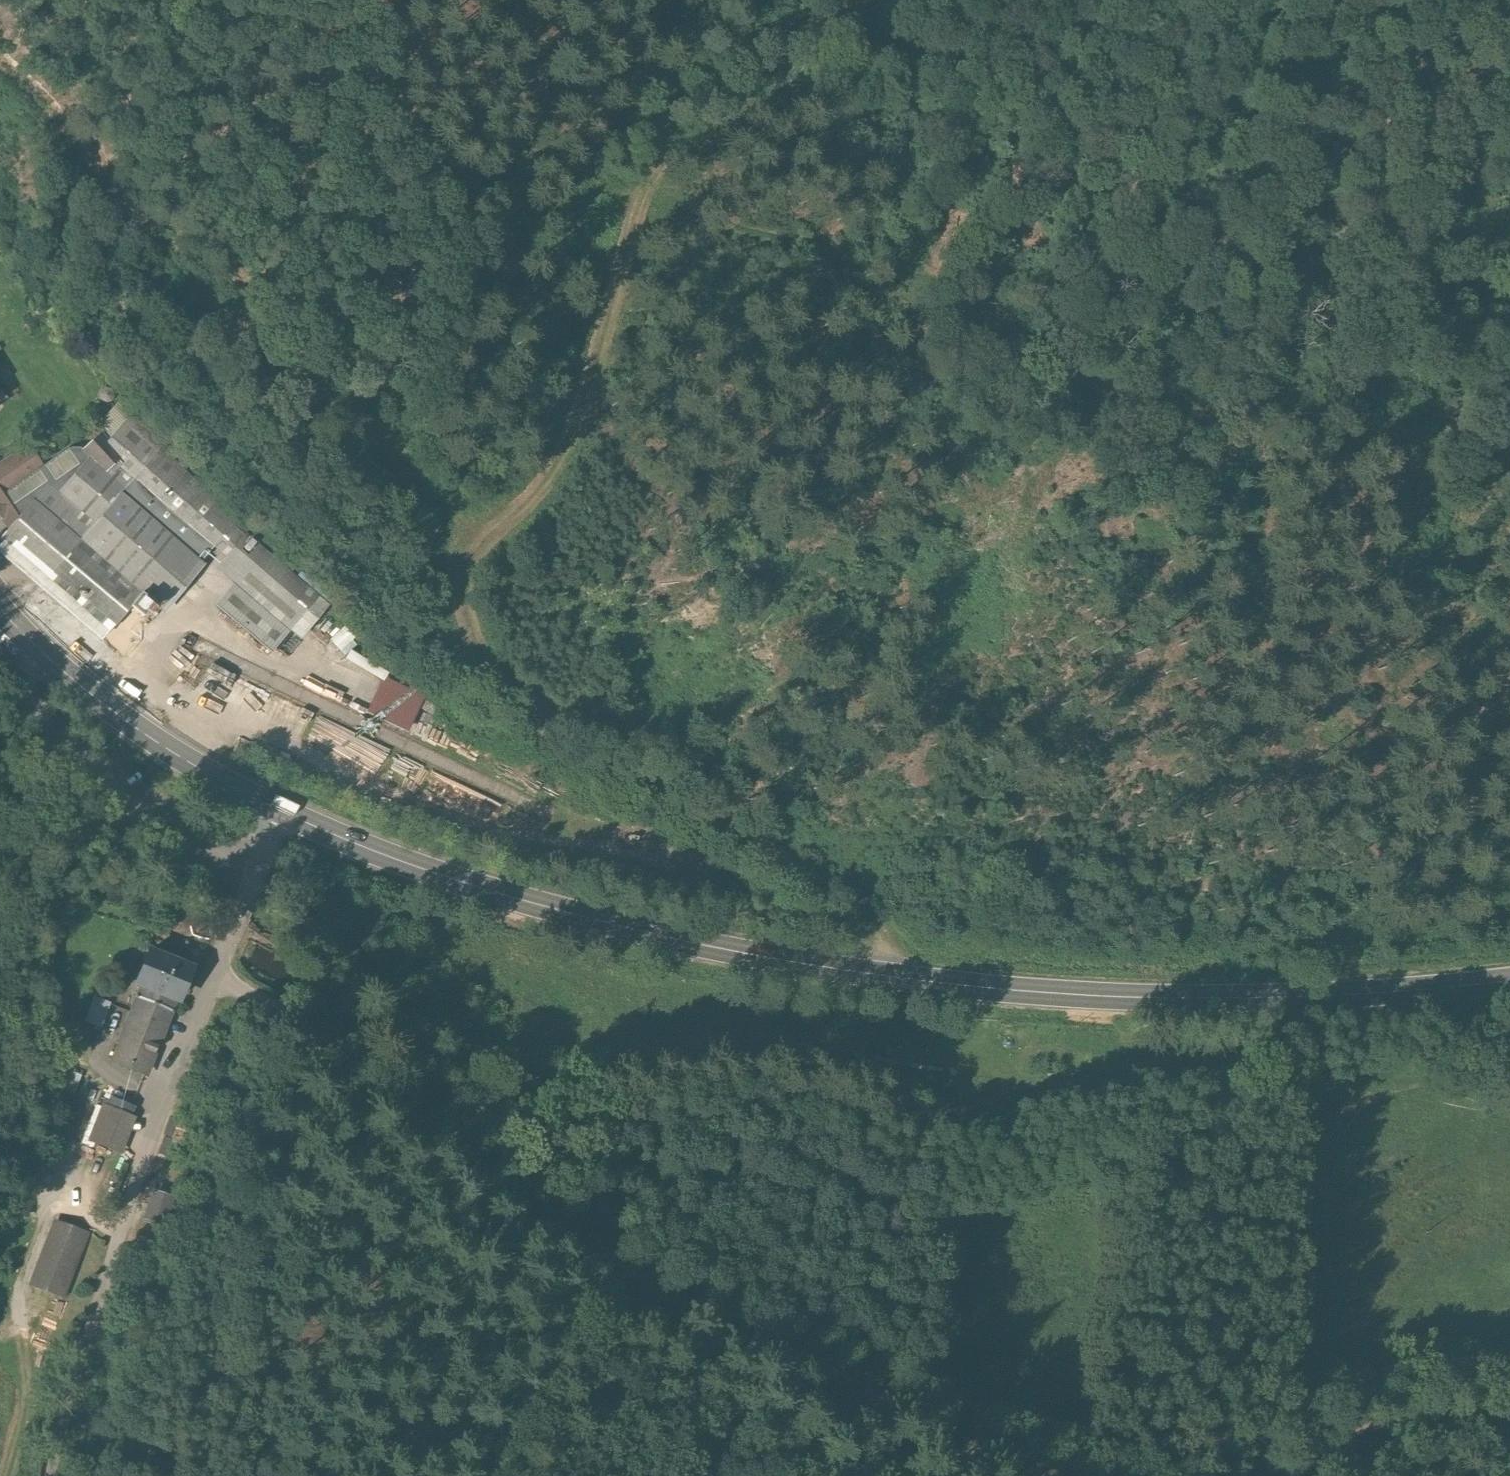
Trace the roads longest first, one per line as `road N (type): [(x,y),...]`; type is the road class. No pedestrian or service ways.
road 1 (track): [(894,975),(890,946),(872,921),(725,822),(547,729),(505,698),(466,631),(462,598),(476,537),(534,497),(570,442),(647,177),(722,115),(783,48),(849,0)]
road 2 (track): [(216,962),(320,1030),(364,1078),(595,1249),(907,1412),(1056,1475)]
road 3 (track): [(476,537),(225,327),(0,78)]
road 4 (track): [(222,966),(252,1235),(256,1475)]
road 5 (track): [(1283,1475),(1362,1429),(1509,1400)]

